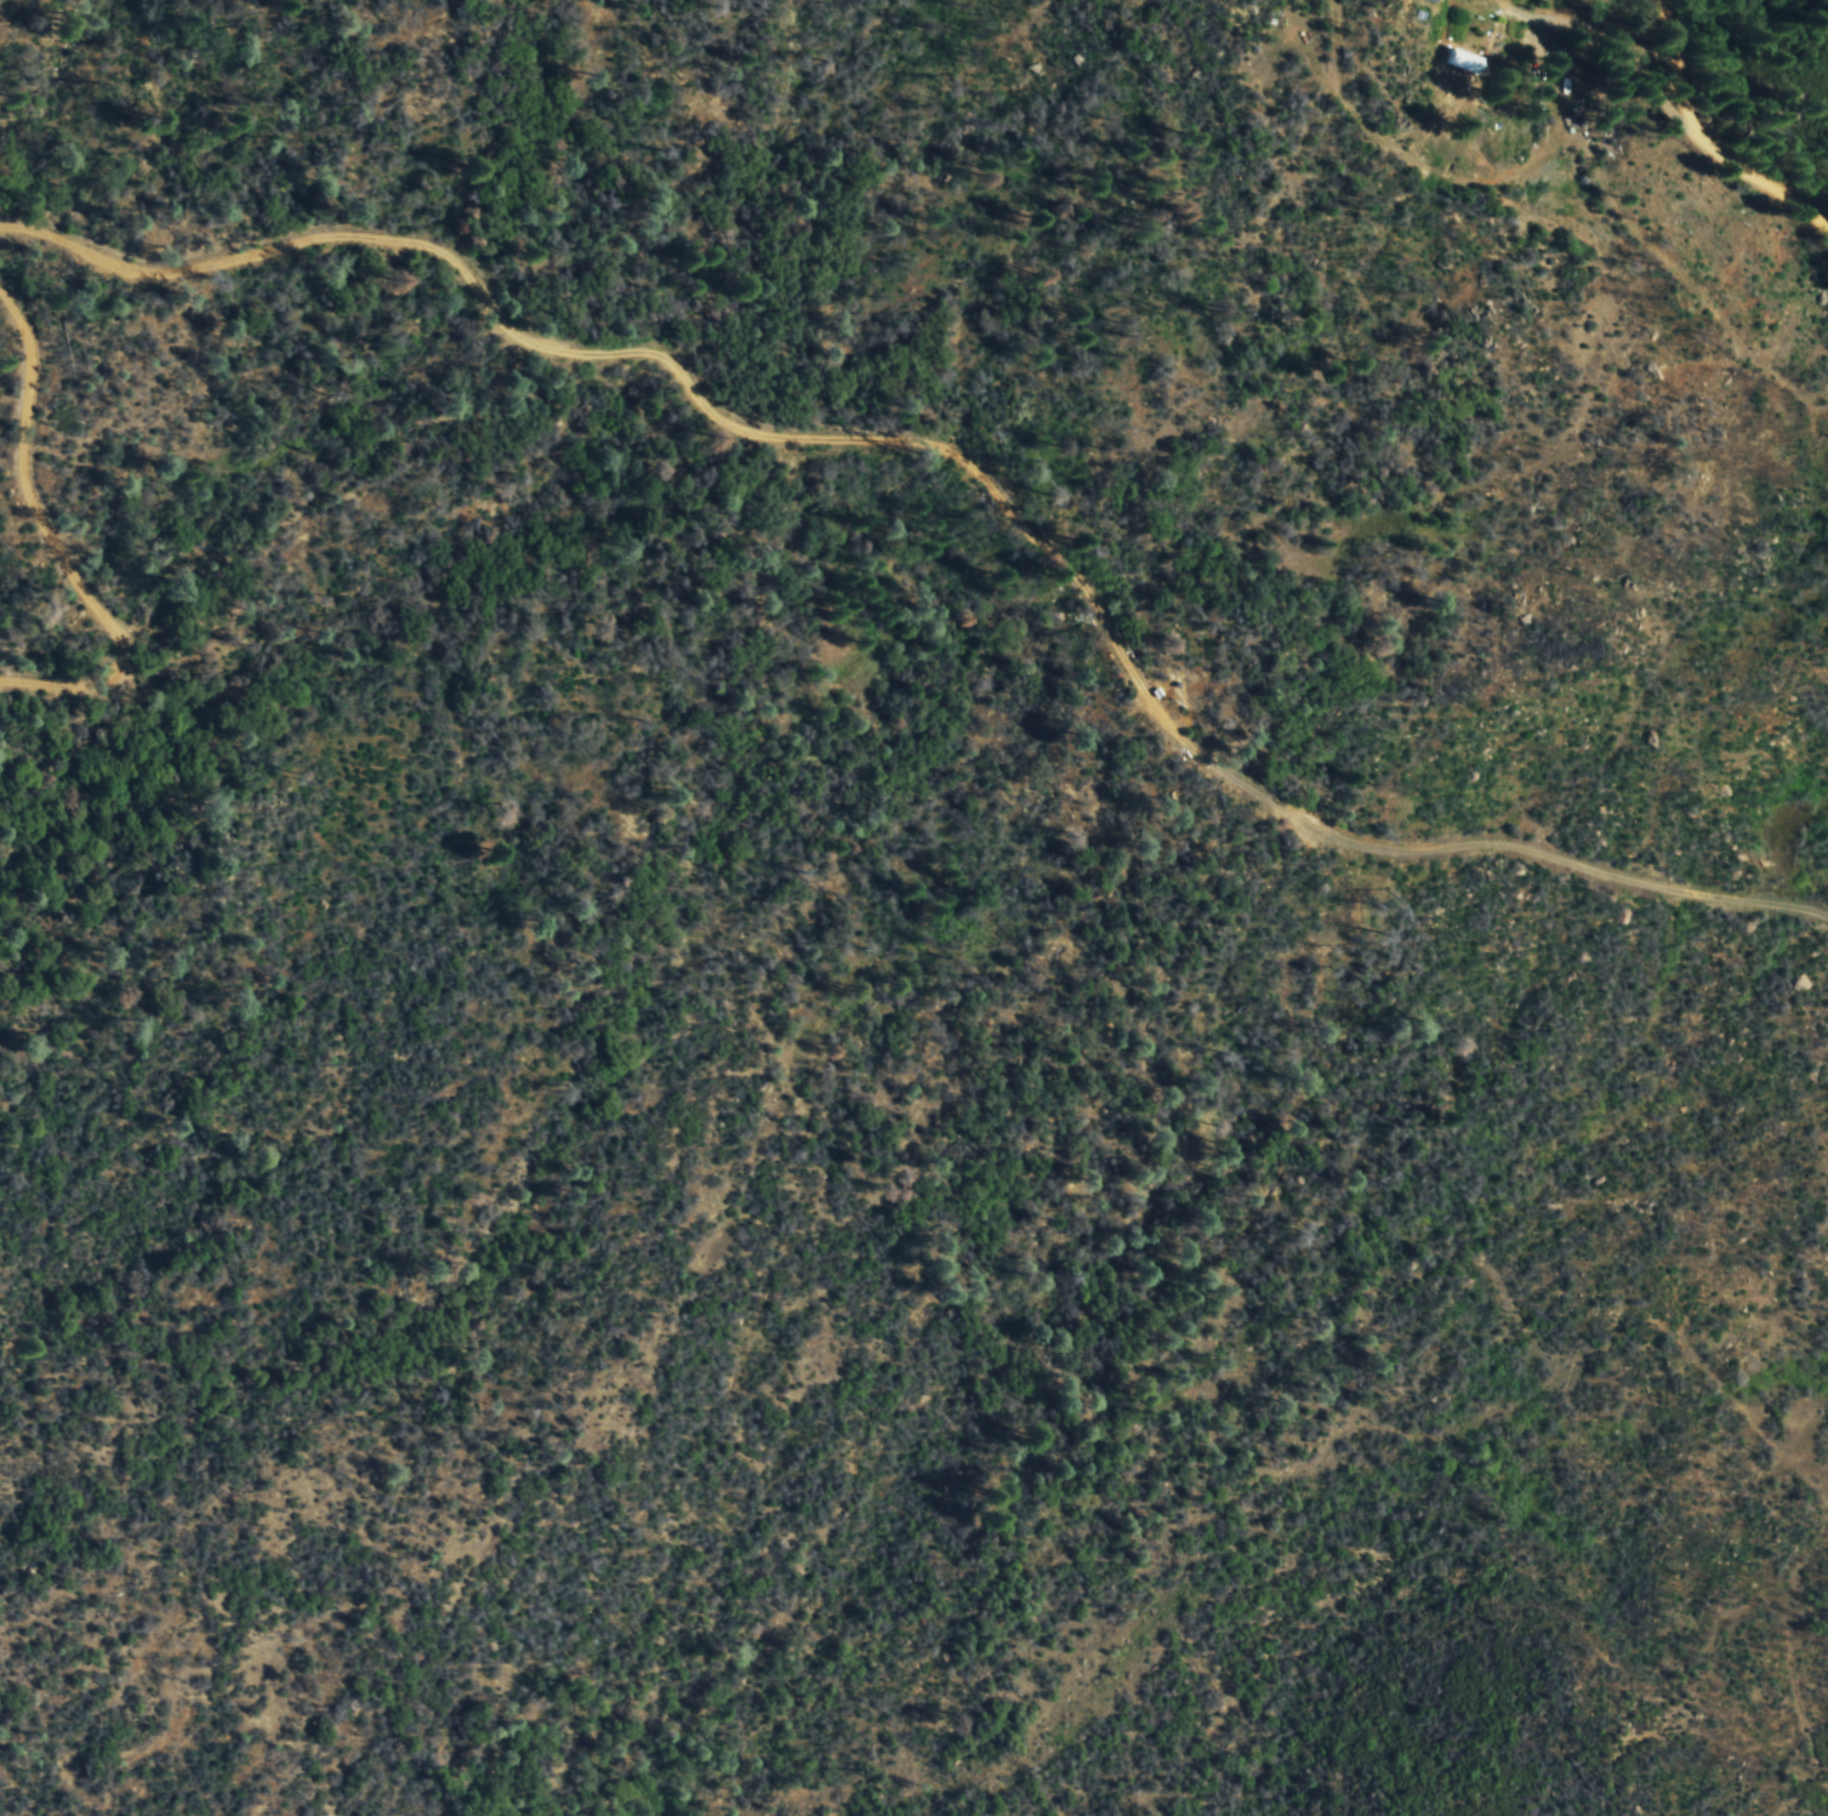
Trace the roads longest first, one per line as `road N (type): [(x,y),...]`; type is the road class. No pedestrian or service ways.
road 1 (residential): [(1699,0),(1748,99),(1827,152)]

